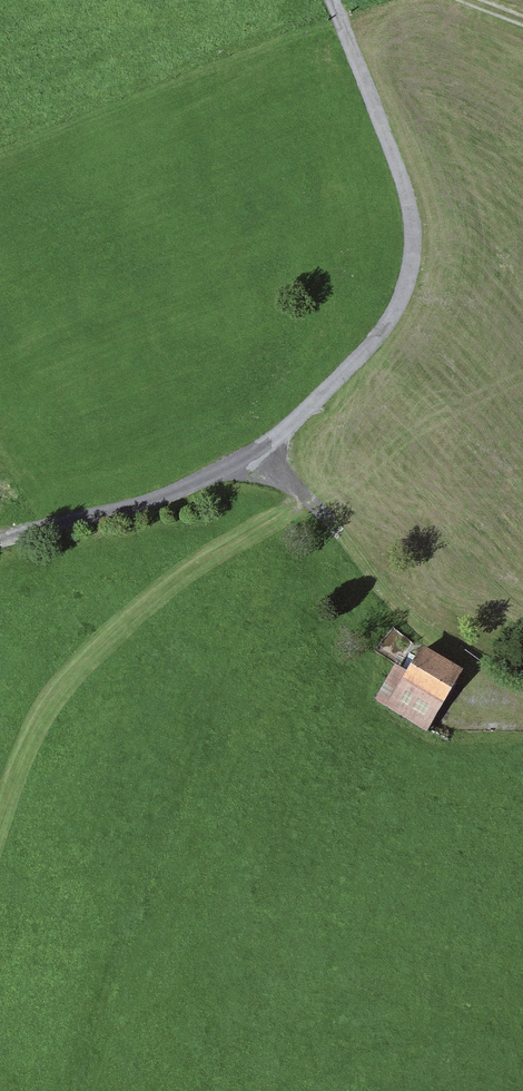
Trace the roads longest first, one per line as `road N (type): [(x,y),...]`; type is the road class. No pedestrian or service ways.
road 1 (unclassified): [(334,0),(415,221),(411,287),(363,356),(253,460)]
road 2 (track): [(0,831),(19,769),(59,692),(245,501),(253,460)]
road 3 (track): [(253,460),(337,524),(391,600),(484,686)]

